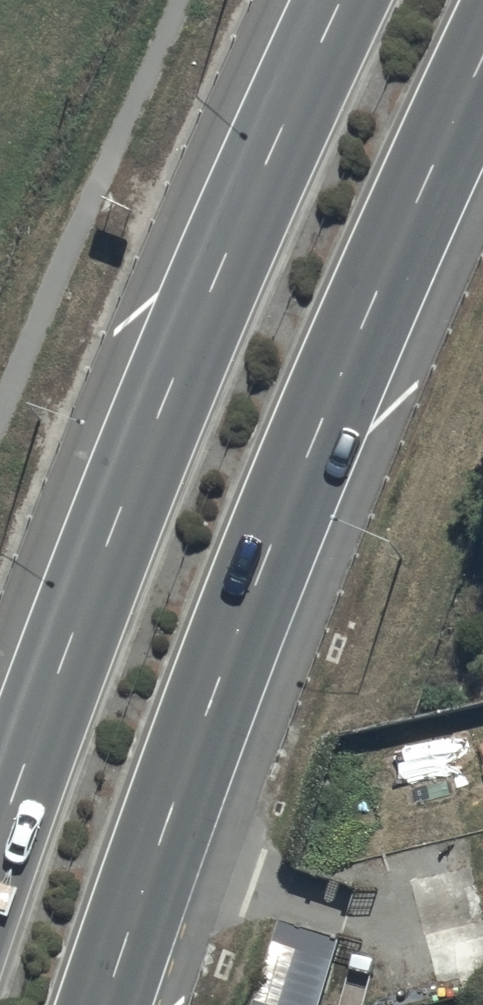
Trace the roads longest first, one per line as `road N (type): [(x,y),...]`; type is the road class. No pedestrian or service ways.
road 1 (trunk): [(482,69),(244,612),(106,1004)]
road 2 (trunk): [(0,832),(180,360),(342,0)]

